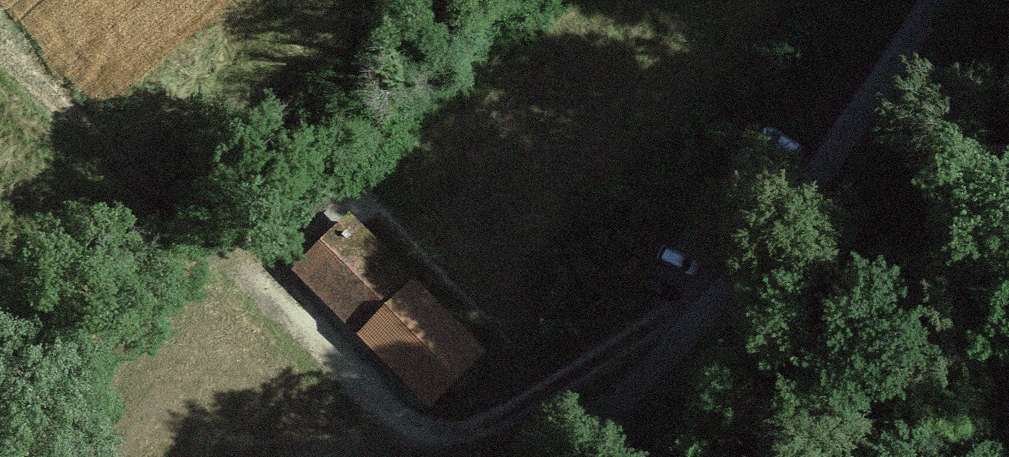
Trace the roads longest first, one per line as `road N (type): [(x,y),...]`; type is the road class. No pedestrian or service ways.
road 1 (unclassified): [(567,456),(797,203),(938,0)]
road 2 (track): [(237,270),(384,413),(417,429),(456,433),(502,421),(717,297)]
road 3 (track): [(0,64),(123,157)]

